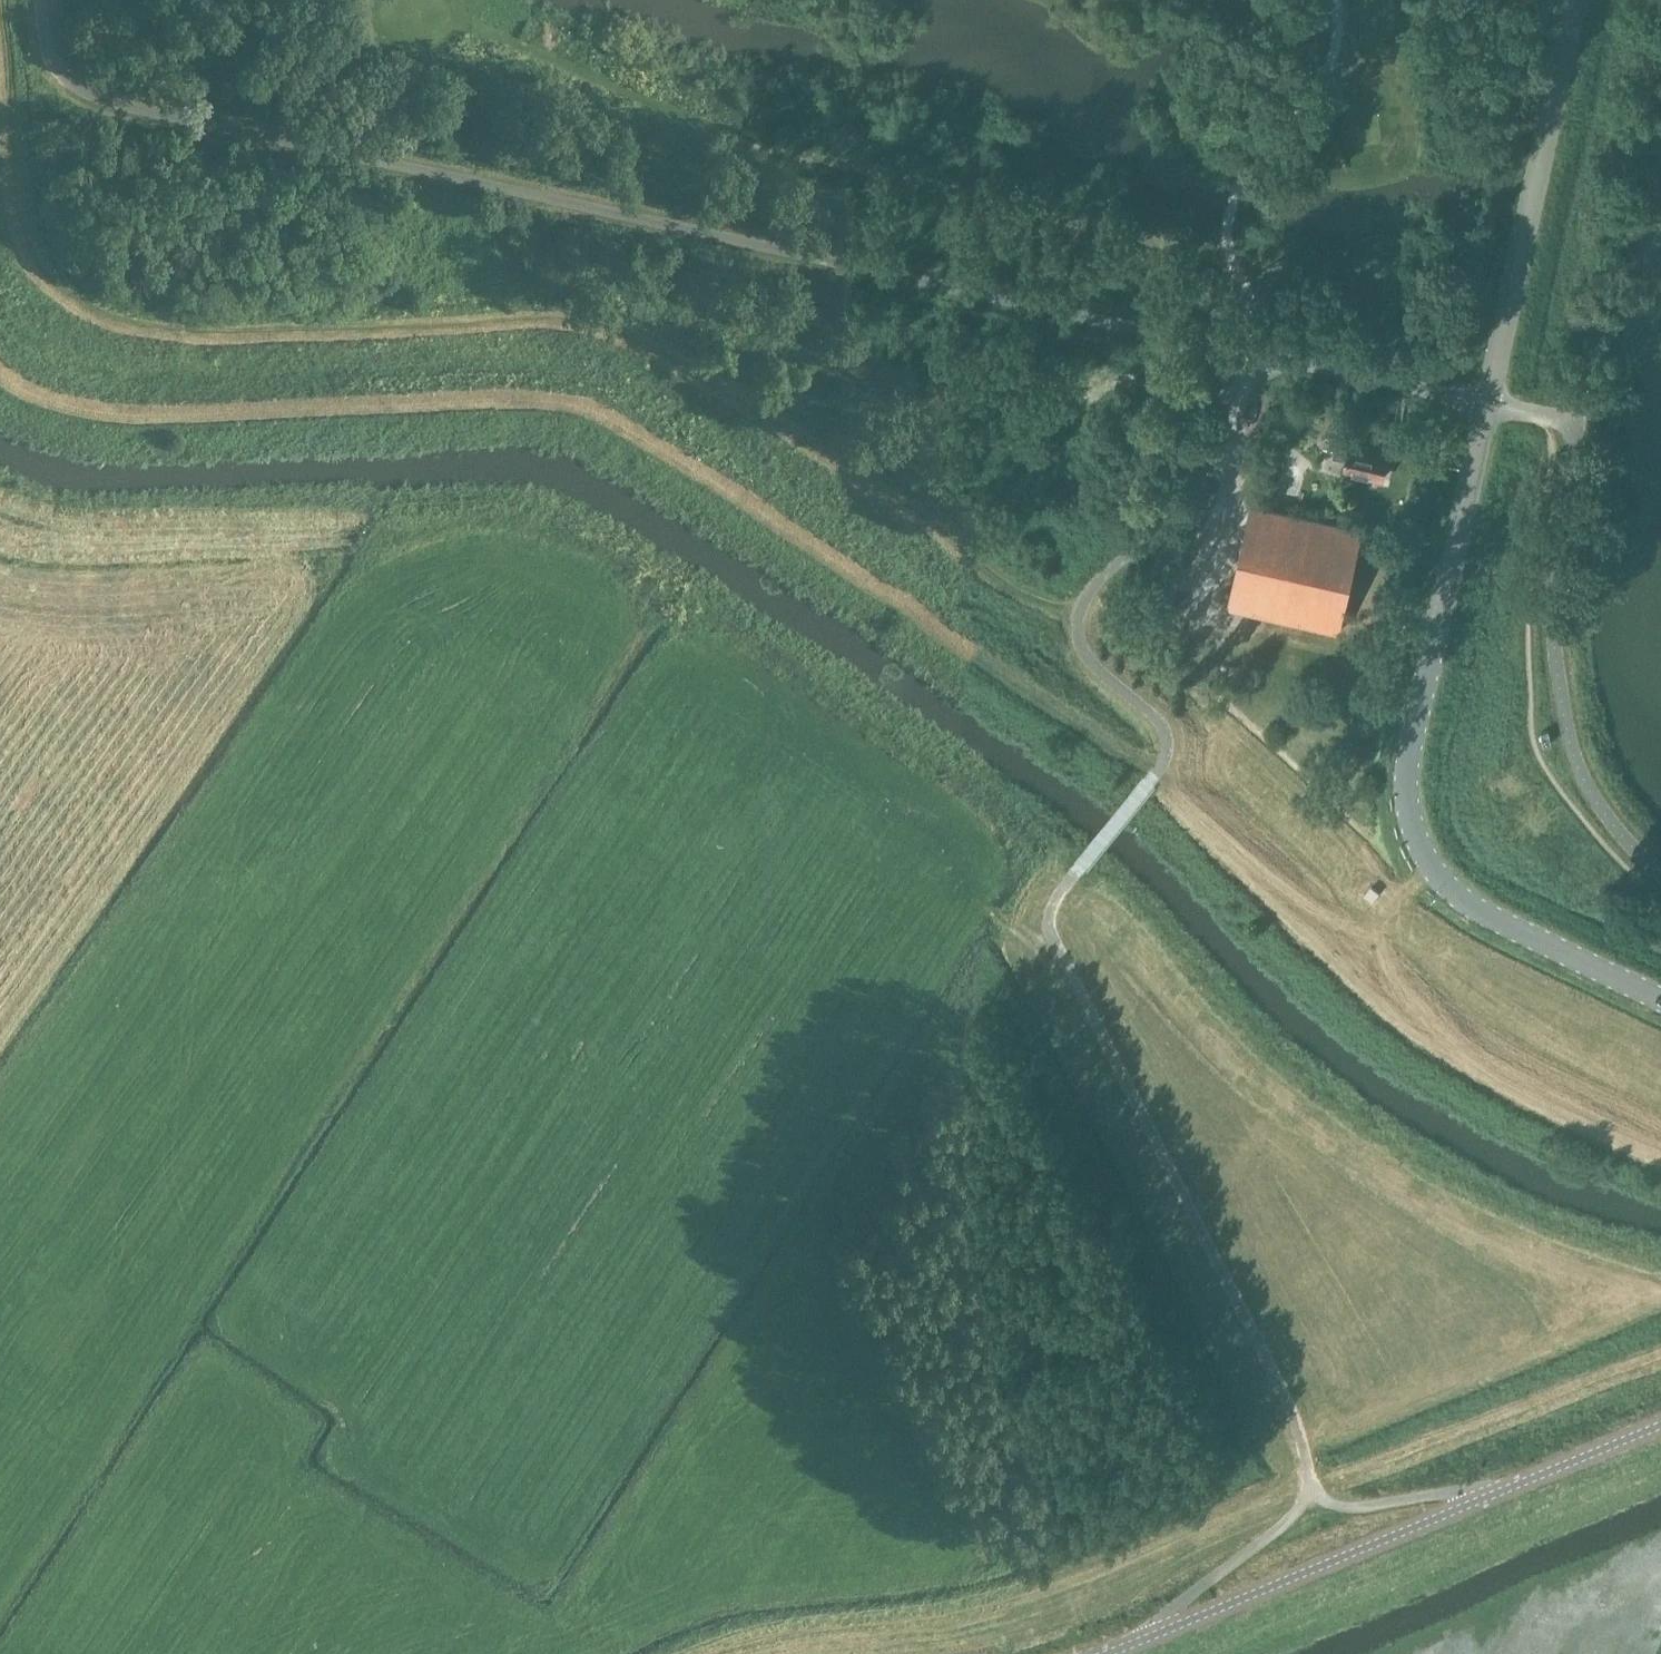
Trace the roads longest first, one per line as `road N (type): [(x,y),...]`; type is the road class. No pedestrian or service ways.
road 1 (track): [(1084,601),(1047,603),(1021,588),(719,383),(609,327),(558,317),(175,327),(107,310),(53,275),(29,240),(0,7)]
road 2 (tertiary): [(1660,998),(1488,915),(1455,891),(1432,867),(1407,806),(1415,727),(1577,0)]
road 3 (tertiary): [(1660,1425),(1107,1653)]

